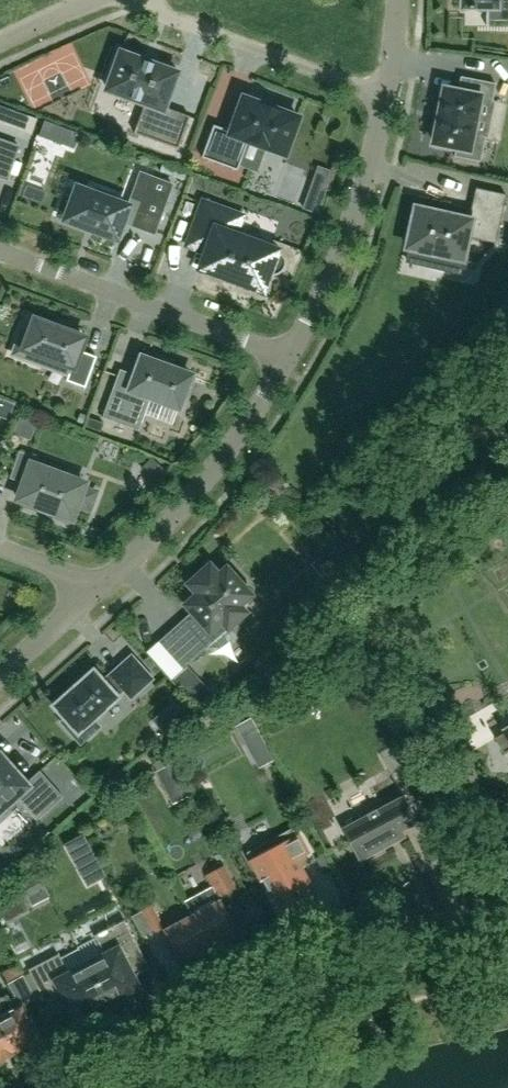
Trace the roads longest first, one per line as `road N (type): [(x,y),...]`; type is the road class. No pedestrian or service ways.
road 1 (unclassified): [(146,1087),(393,962),(507,924)]
road 2 (residential): [(90,596),(200,487),(287,359)]
road 3 (residential): [(287,359),(0,250)]
road 4 (residential): [(287,359),(349,231),(386,94)]
road 5 (residential): [(386,94),(168,17),(147,0)]
road 6 (residential): [(0,676),(90,596)]

